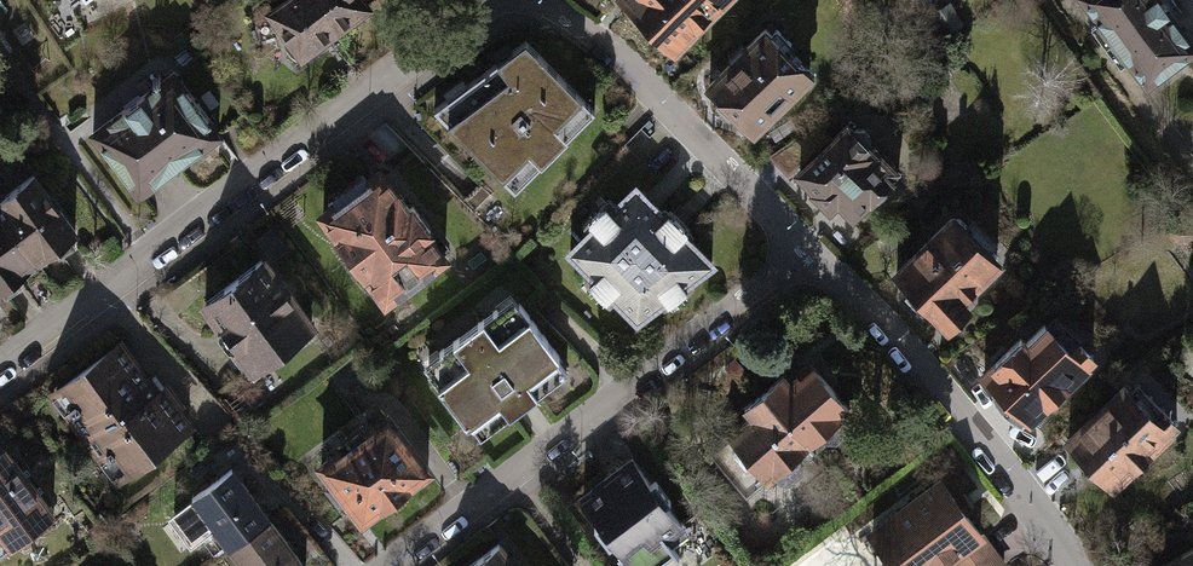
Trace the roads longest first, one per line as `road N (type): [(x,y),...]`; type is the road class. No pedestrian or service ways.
road 1 (residential): [(0,365),(482,0)]
road 2 (residential): [(383,565),(805,251)]
road 3 (residential): [(1070,565),(1033,506),(898,342),(805,251)]
road 4 (residential): [(805,251),(619,50),(529,0)]

